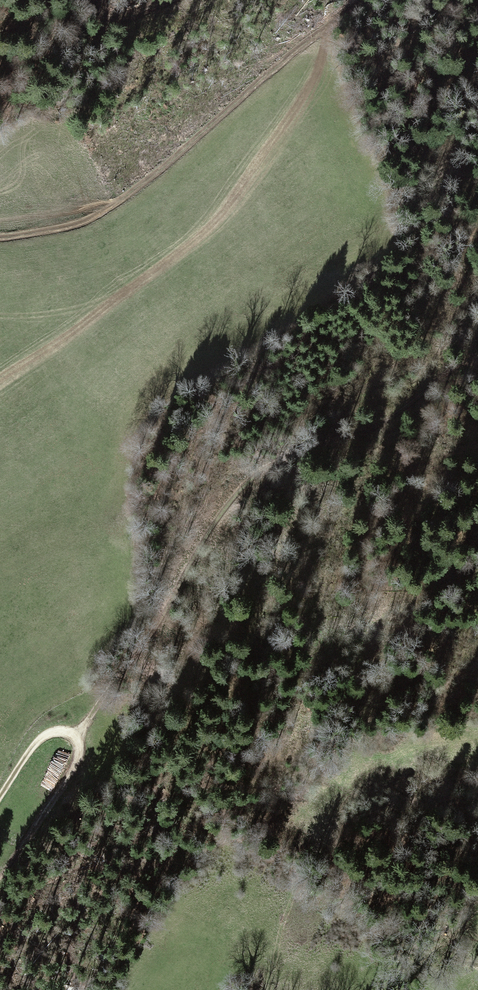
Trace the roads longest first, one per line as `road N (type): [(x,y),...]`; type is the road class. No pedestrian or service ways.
road 1 (track): [(76,737),(161,626),(242,494),(316,446),(405,410),(477,356)]
road 2 (track): [(0,244),(78,228),(114,208),(332,25)]
road 3 (track): [(0,794),(31,749),(55,735),(81,744),(3,886)]

